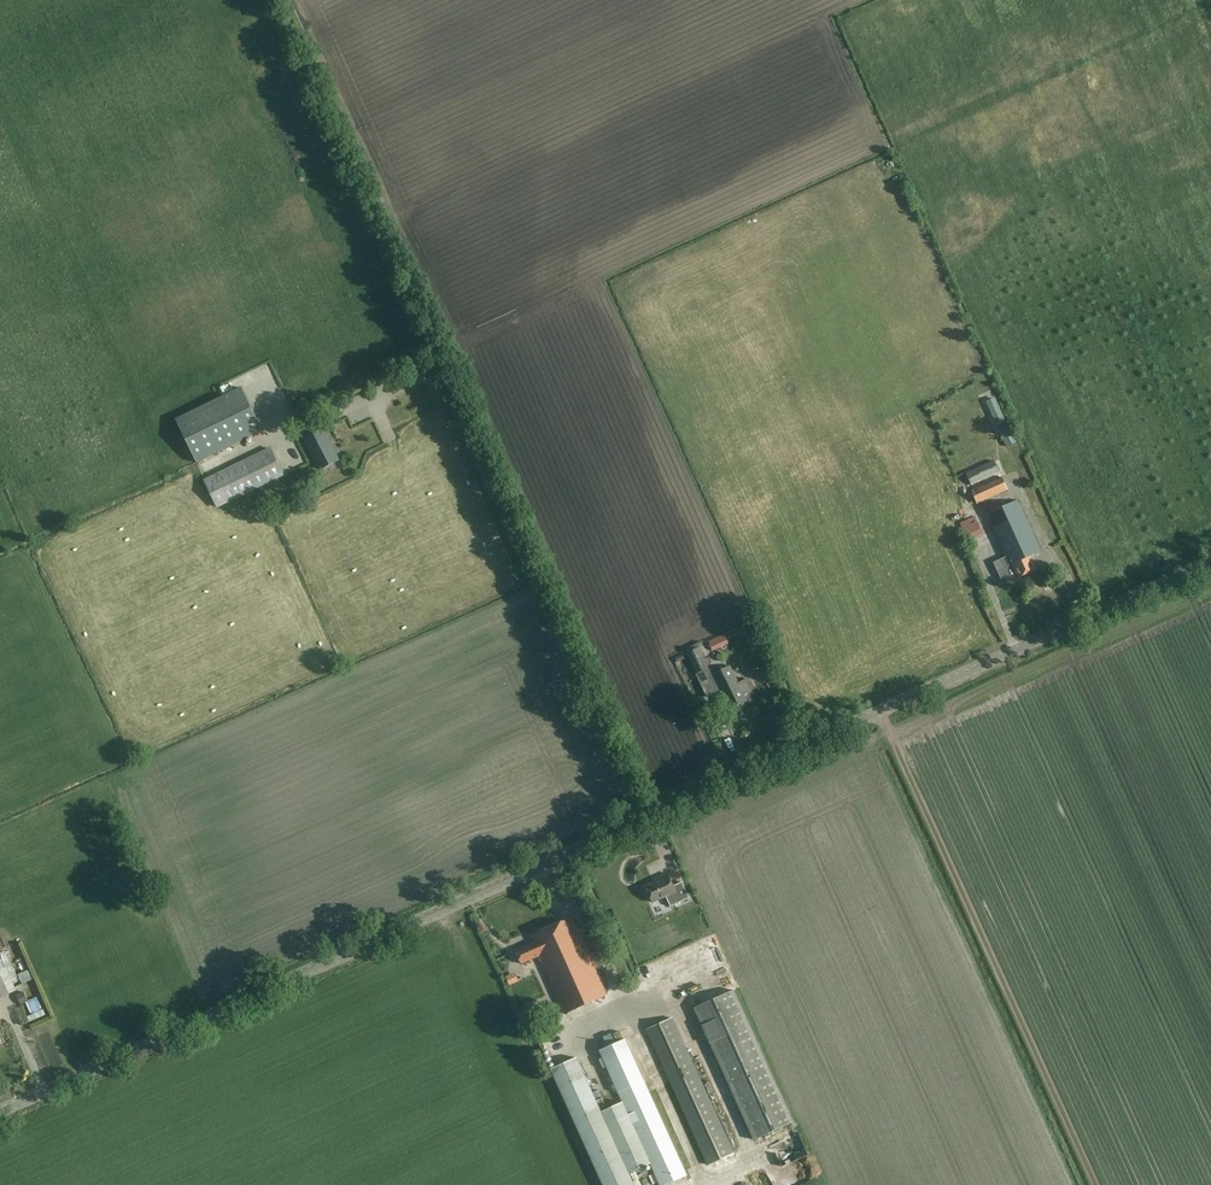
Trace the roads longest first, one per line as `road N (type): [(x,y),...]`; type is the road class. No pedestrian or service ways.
road 1 (tertiary): [(0,1111),(1210,562)]
road 2 (track): [(659,813),(297,0)]

